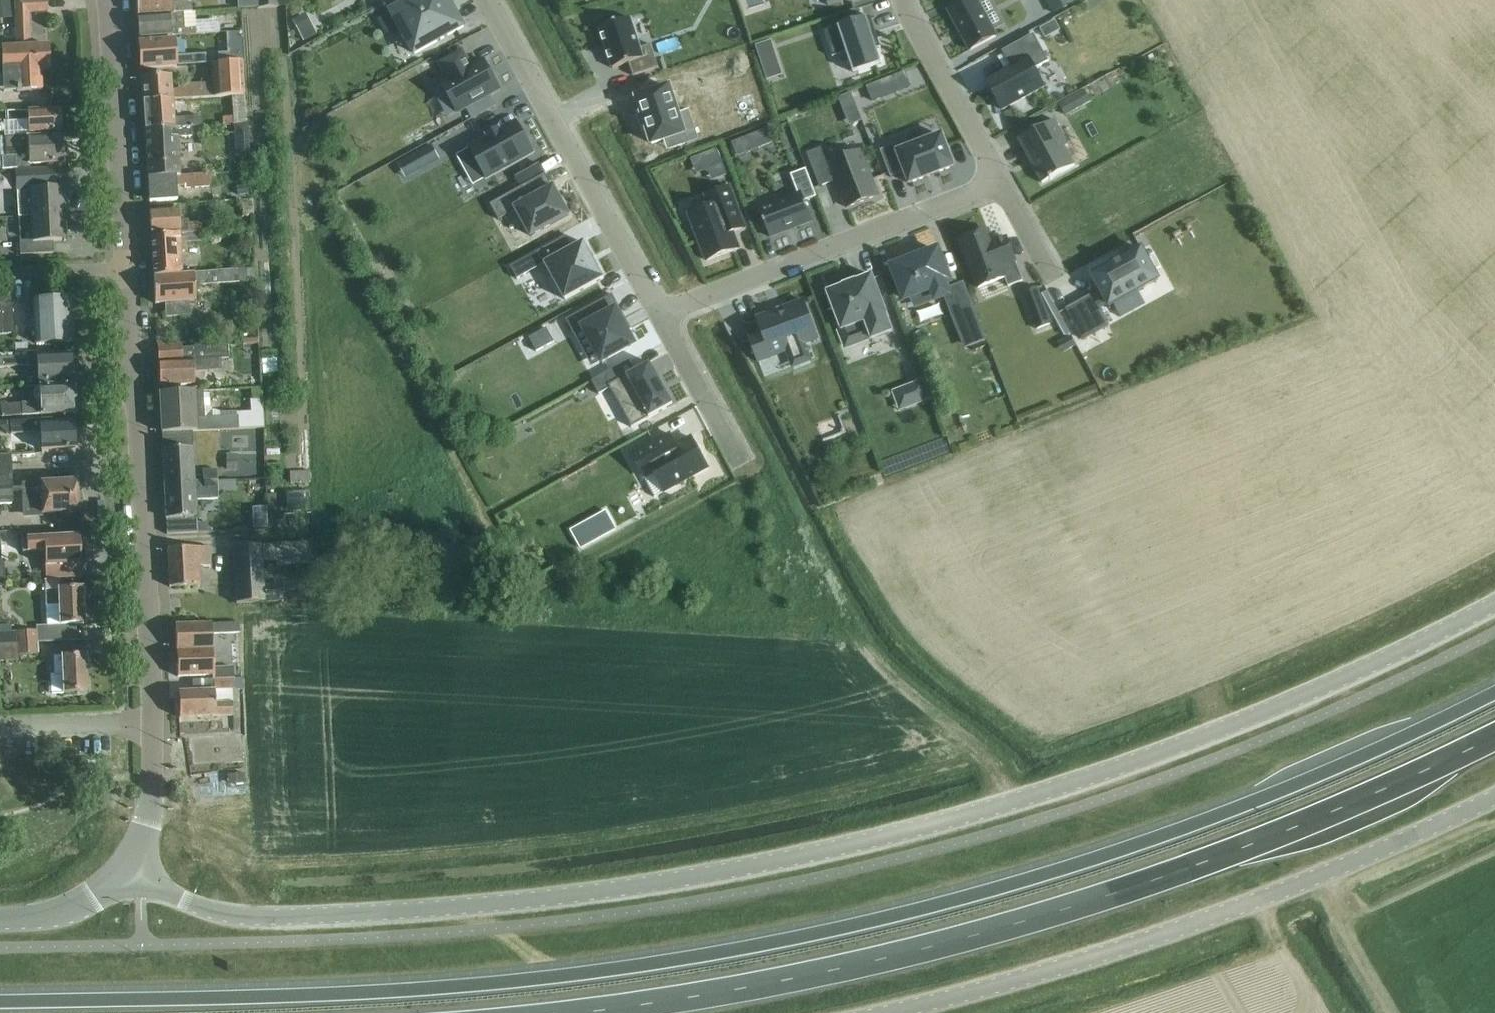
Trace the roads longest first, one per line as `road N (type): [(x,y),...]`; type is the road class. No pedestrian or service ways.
road 1 (trunk): [(1494,694),(1266,798),(1100,858),(831,931),(485,984),(0,1002)]
road 2 (unclassified): [(137,873),(201,909),(254,917),(488,904),(737,870),(1081,781),(1357,673),(1494,605)]
road 3 (trunk): [(583,1012),(837,969),(1115,894),(1284,832),(1494,736)]
road 4 (tertiary): [(137,873),(153,778),(107,0)]
road 5 (unclassified): [(891,1012),(1159,936),(1494,796)]
road 6 (residential): [(661,316),(1001,185)]
road 7 (residential): [(486,0),(661,316)]
road 8 (residential): [(900,0),(1001,185)]
road 9 (residential): [(661,316),(741,462)]
road 10 (tertiary): [(0,920),(94,899),(137,873)]

